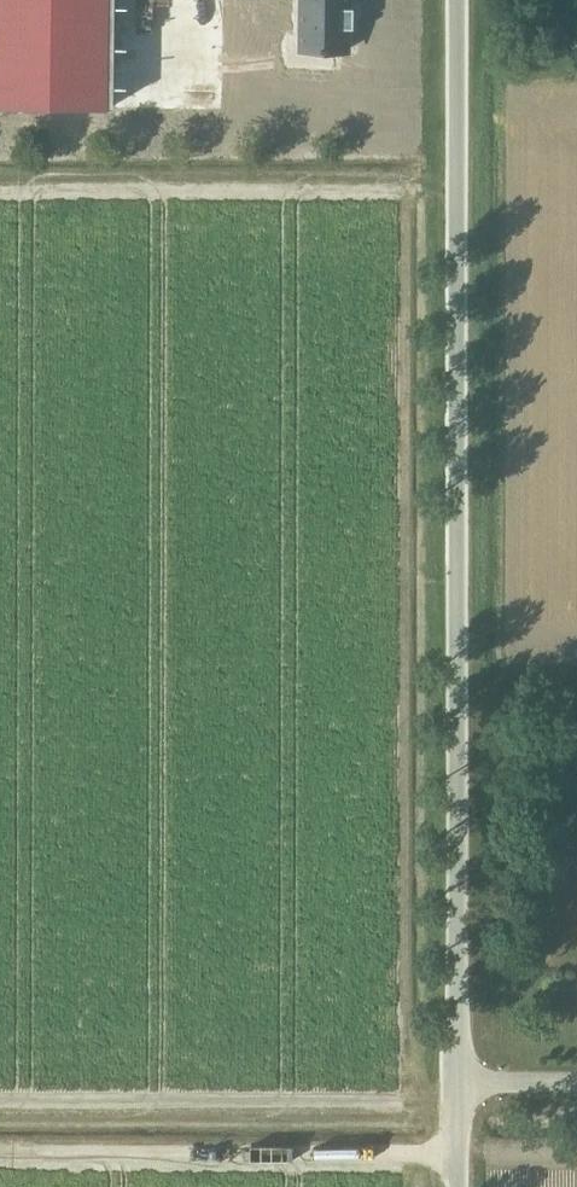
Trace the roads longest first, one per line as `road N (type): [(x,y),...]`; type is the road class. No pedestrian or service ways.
road 1 (unclassified): [(458,1186),(457,0)]

